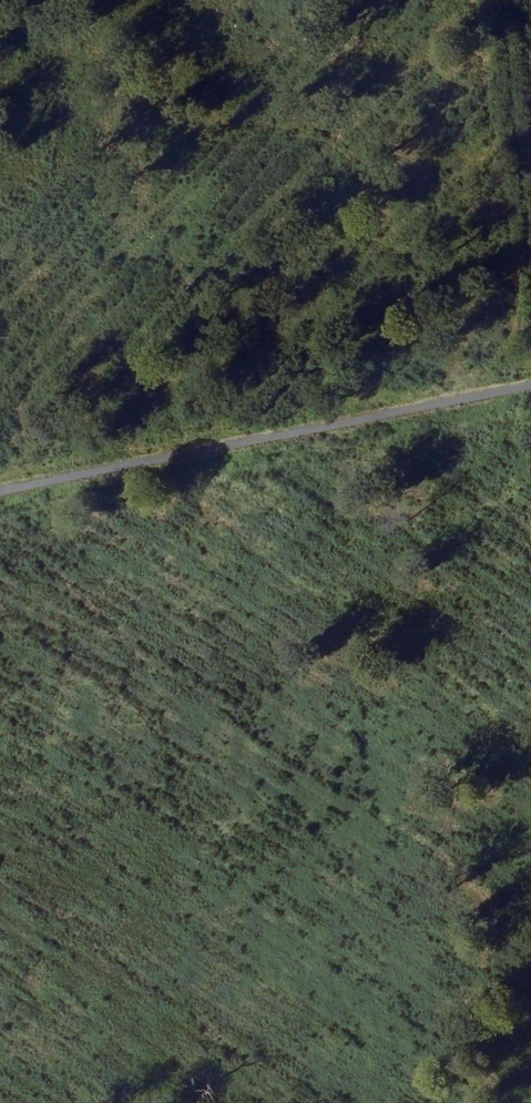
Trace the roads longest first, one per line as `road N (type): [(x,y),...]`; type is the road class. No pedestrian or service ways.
road 1 (track): [(530,385),(0,493)]

